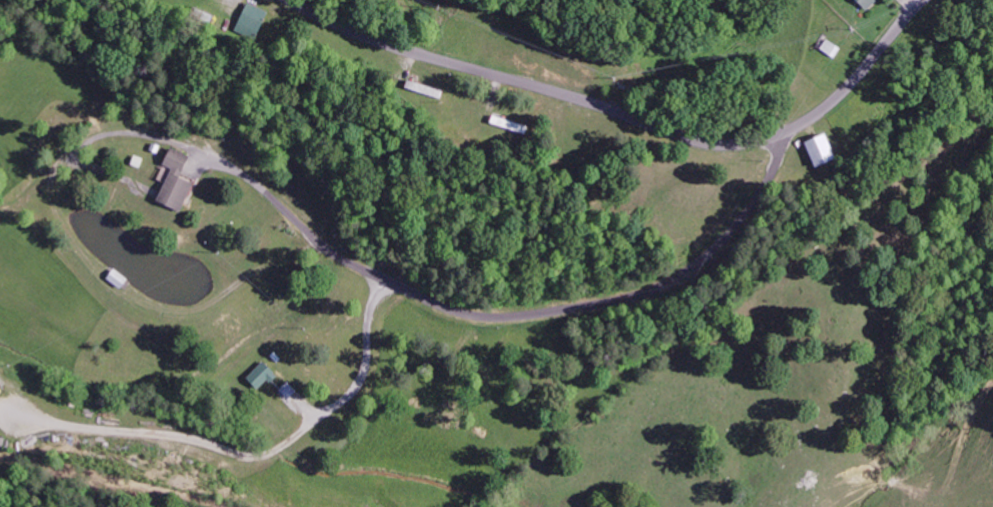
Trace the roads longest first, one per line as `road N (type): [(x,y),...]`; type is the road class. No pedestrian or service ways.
road 1 (residential): [(924,0),(831,103),(777,137),(736,147),(395,49),(290,0)]
road 2 (residential): [(793,129),(754,204),(706,258),(655,288),(595,306),(471,317),(362,270),(307,232)]

